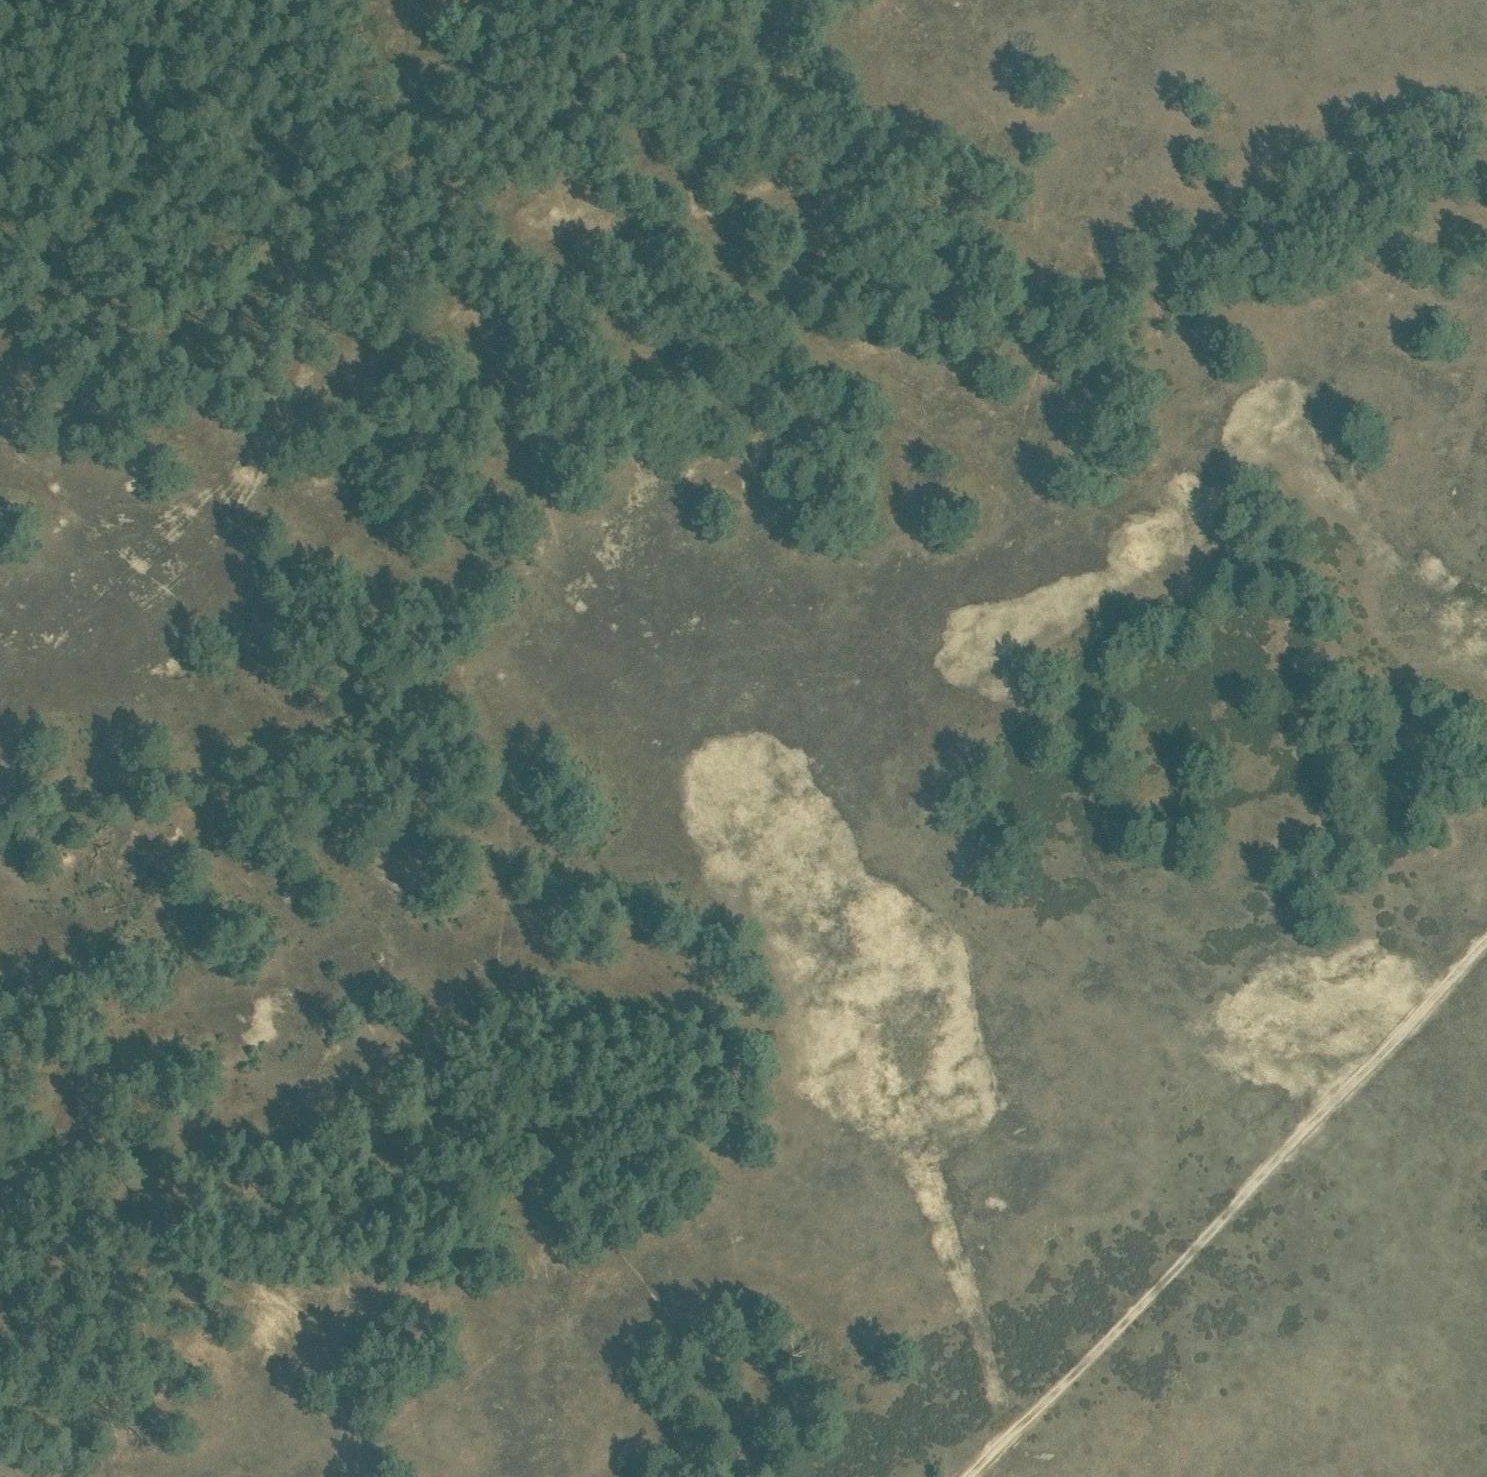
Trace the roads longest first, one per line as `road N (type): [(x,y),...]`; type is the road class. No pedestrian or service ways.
road 1 (track): [(1486,940),(966,1476)]

